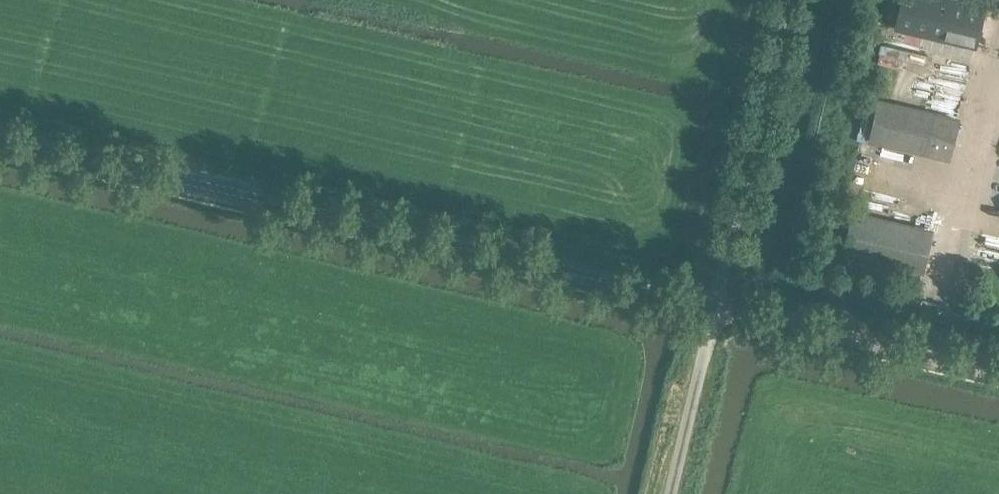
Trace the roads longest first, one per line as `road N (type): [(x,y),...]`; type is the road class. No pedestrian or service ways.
road 1 (unclassified): [(998,374),(0,138)]

